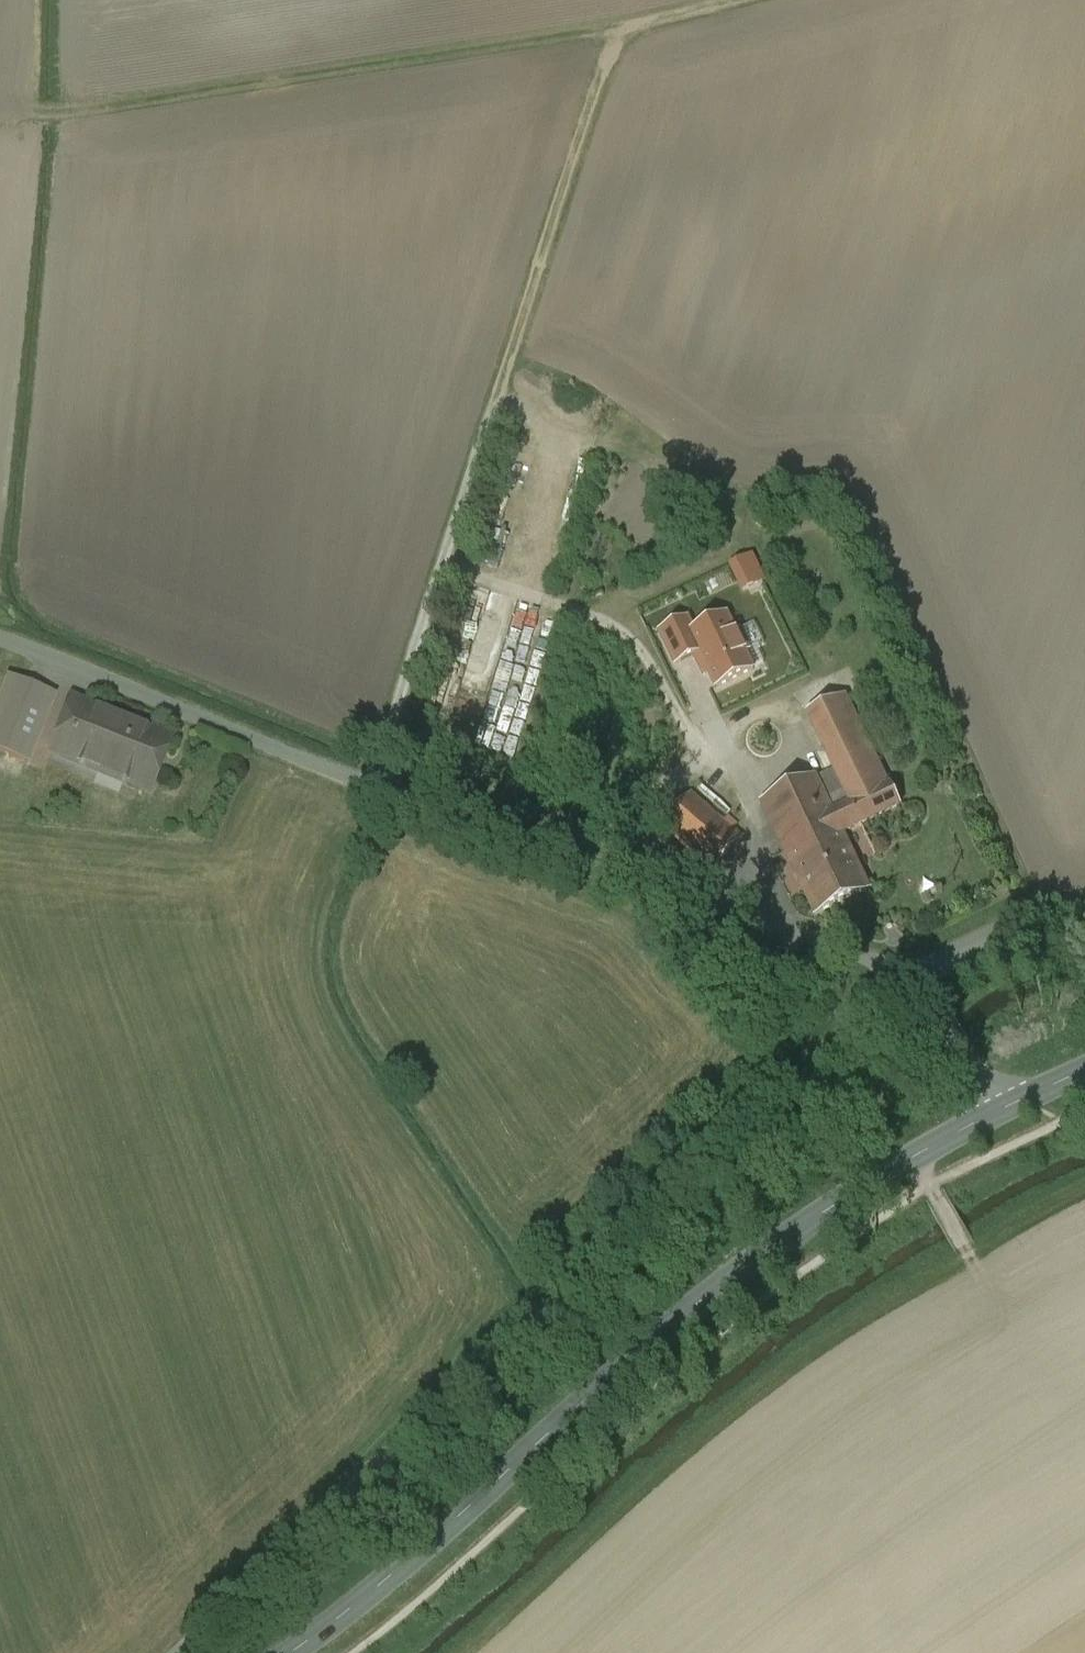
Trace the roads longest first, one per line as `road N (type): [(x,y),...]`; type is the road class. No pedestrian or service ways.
road 1 (unclassified): [(186,1652),(652,1206),(908,980)]
road 2 (unclassified): [(908,980),(660,876),(0,639)]
road 3 (tertiary): [(1005,1109),(895,1169),(737,1275),(602,1384),(419,1553),(292,1652)]
road 4 (track): [(391,779),(613,34)]
road 5 (track): [(749,0),(659,26),(59,126)]
road 6 (unclassified): [(1005,1109),(938,1004),(908,980)]
road 7 (track): [(912,1159),(975,1264)]

